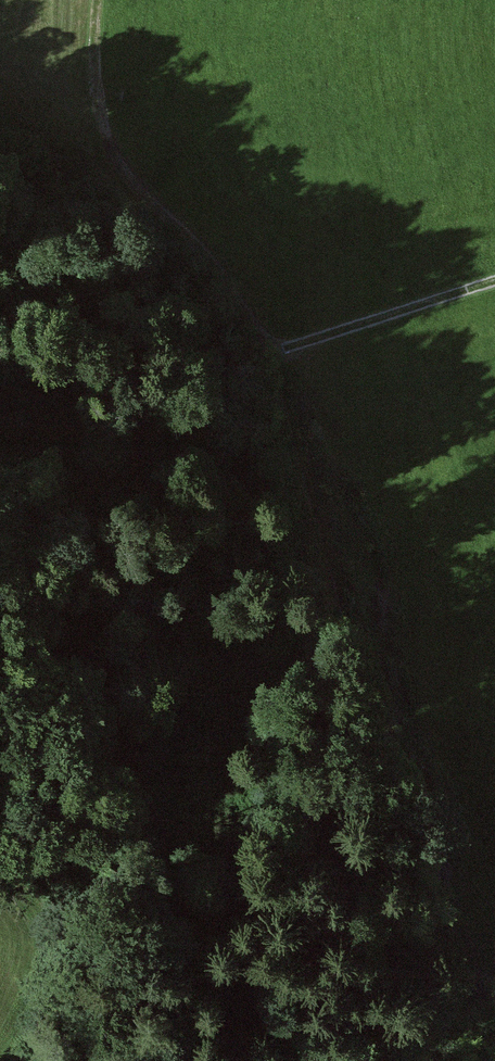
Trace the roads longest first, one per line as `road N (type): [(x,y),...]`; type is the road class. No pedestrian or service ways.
road 1 (track): [(0,272),(83,314),(218,347),(268,348),(400,819),(424,966),(415,1060)]
road 2 (track): [(94,0),(95,110),(111,158),(209,263),(268,348),(494,279)]
road 3 (track): [(0,473),(14,489),(167,851),(228,956),(248,1060)]

